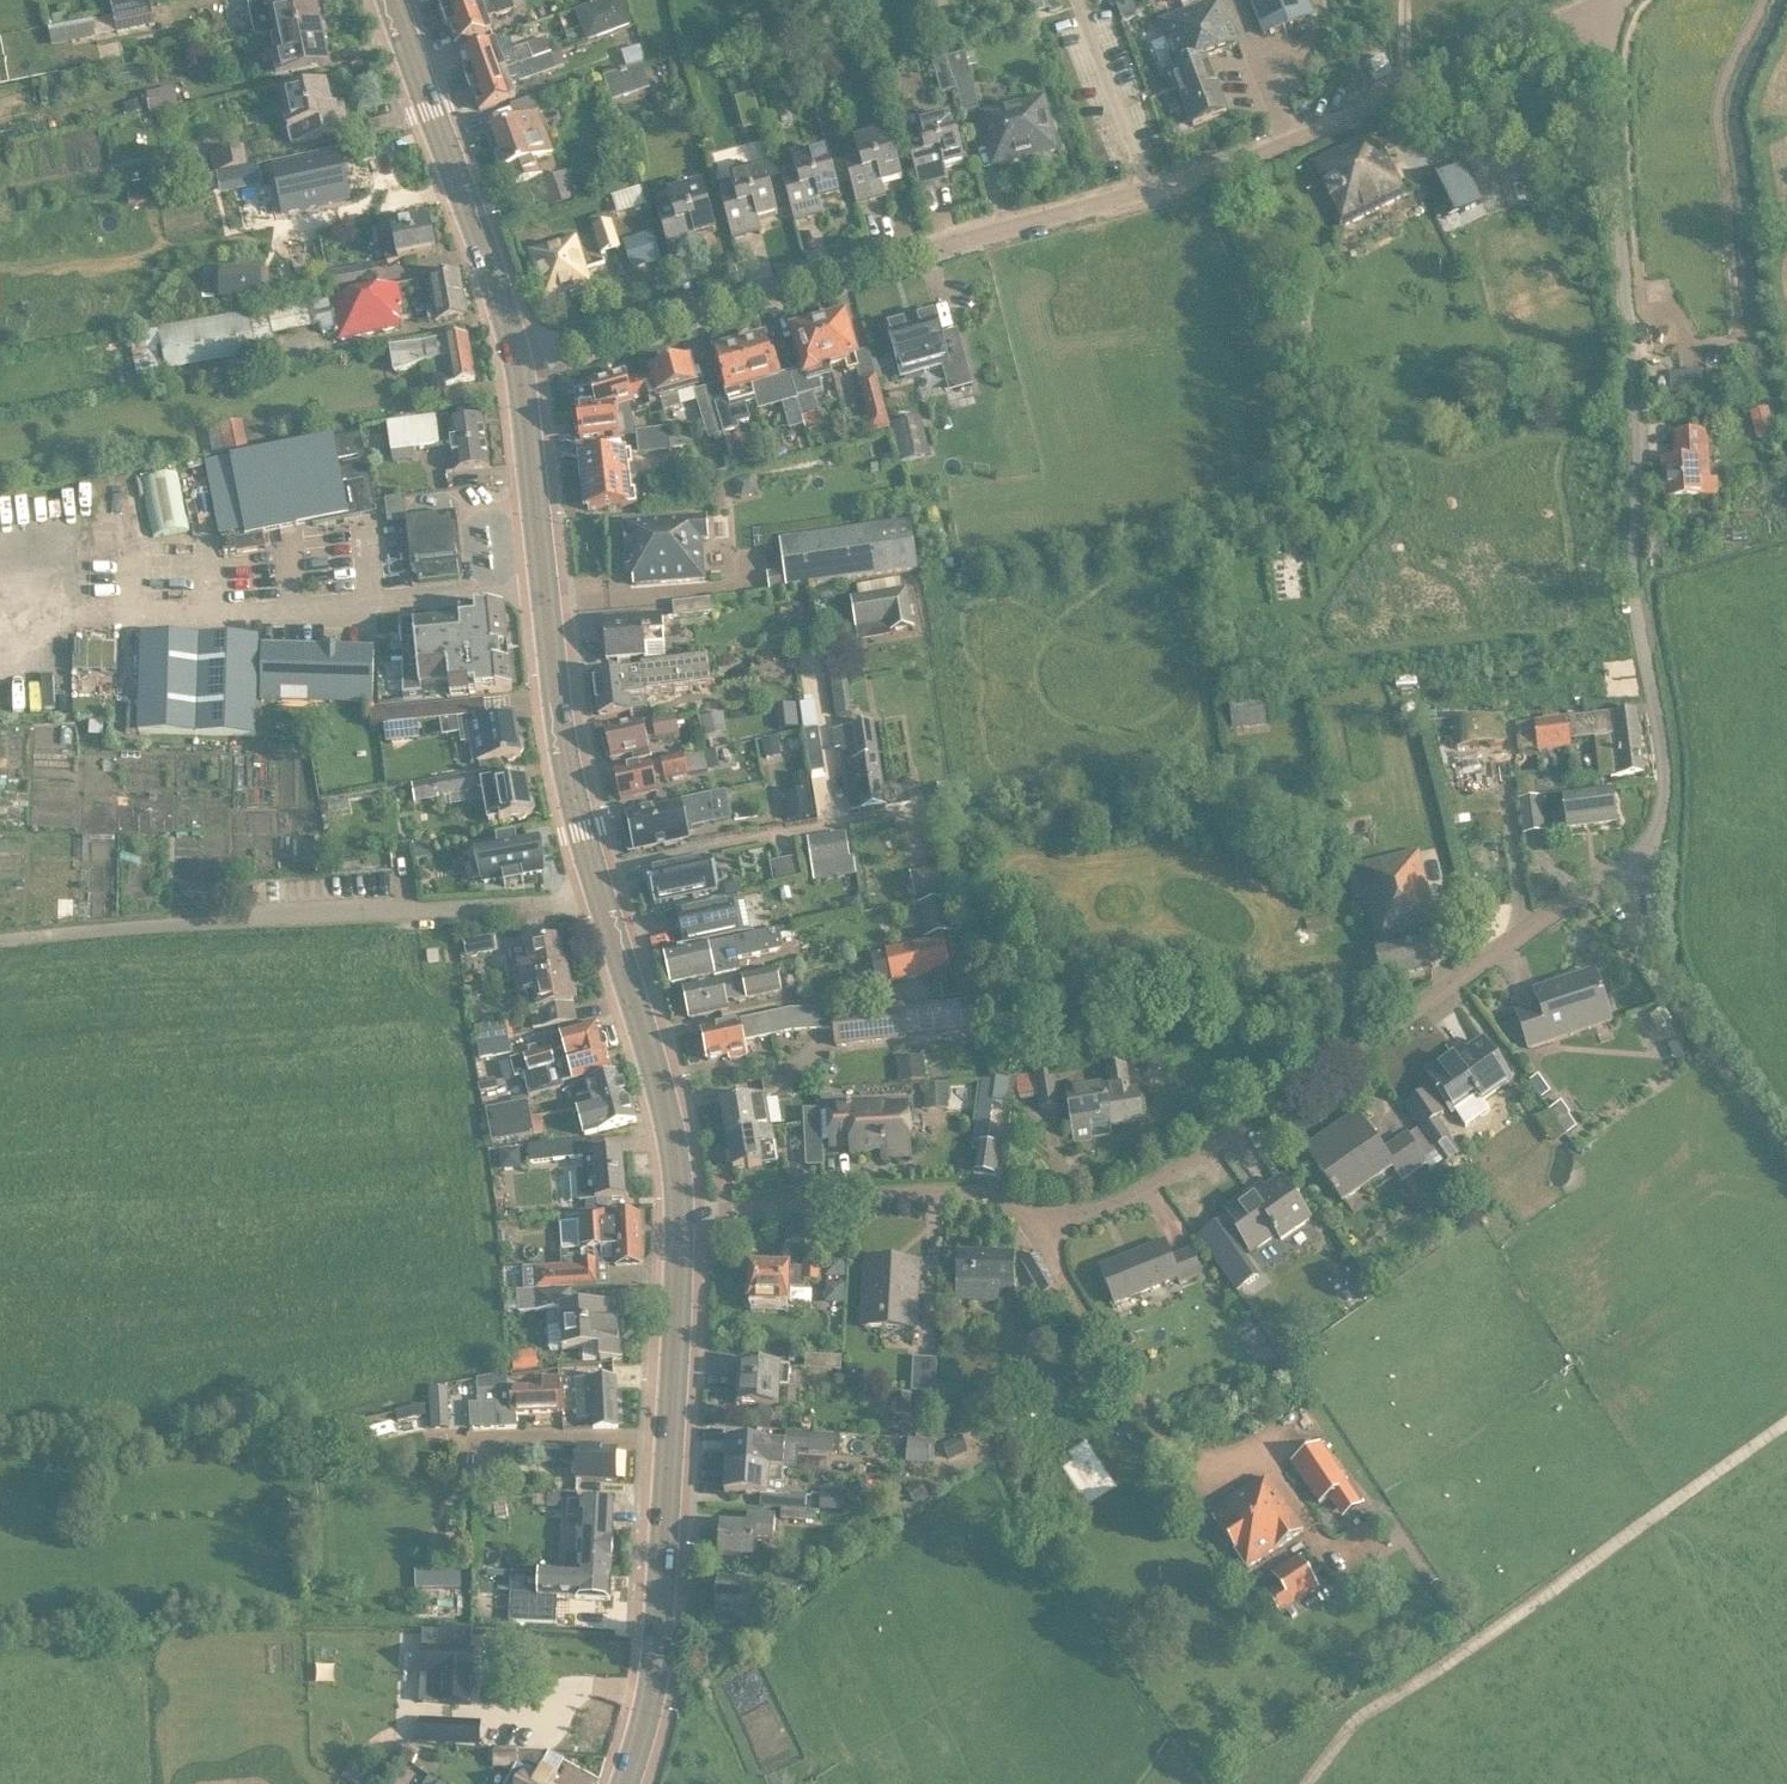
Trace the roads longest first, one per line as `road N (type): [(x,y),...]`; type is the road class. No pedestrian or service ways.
road 1 (residential): [(514,355),(1229,162),(1318,131),(1597,0)]
road 2 (residential): [(676,1214),(926,1191),(1032,1213),(1112,1202),(1160,1178),(1621,872)]
road 3 (unclassified): [(1621,872),(1652,835),(1664,778),(1633,586),(1635,409),(1597,0)]
road 4 (track): [(1786,1421),(1342,1733),(1303,1783)]
road 5 (unclassified): [(601,897),(0,939)]
road 6 (secondary): [(625,1783),(656,1654),(676,1214)]
road 7 (secondary): [(601,897),(556,708),(514,355)]
road 8 (secondary): [(514,355),(390,0)]
road 9 (secondary): [(676,1214),(670,1126),(601,897)]

